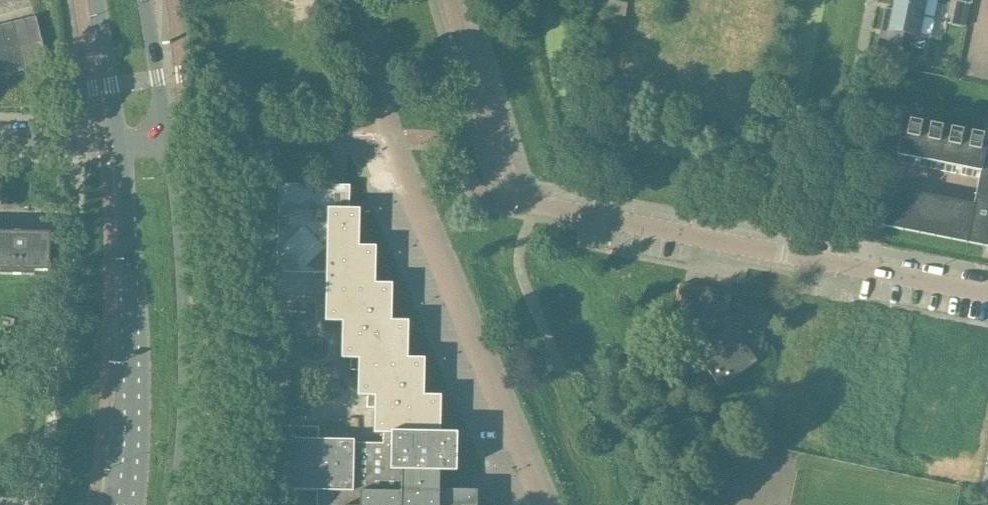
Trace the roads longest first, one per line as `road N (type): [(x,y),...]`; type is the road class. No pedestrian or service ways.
road 1 (residential): [(987,292),(522,203),(504,180),(449,0)]
road 2 (residential): [(545,504),(385,136),(344,0)]
road 3 (secondary): [(174,504),(185,340),(165,132)]
road 4 (secondary): [(120,139),(131,323),(119,504)]
road 5 (secondary): [(96,0),(120,139)]
road 6 (secondary): [(165,132),(144,0)]

